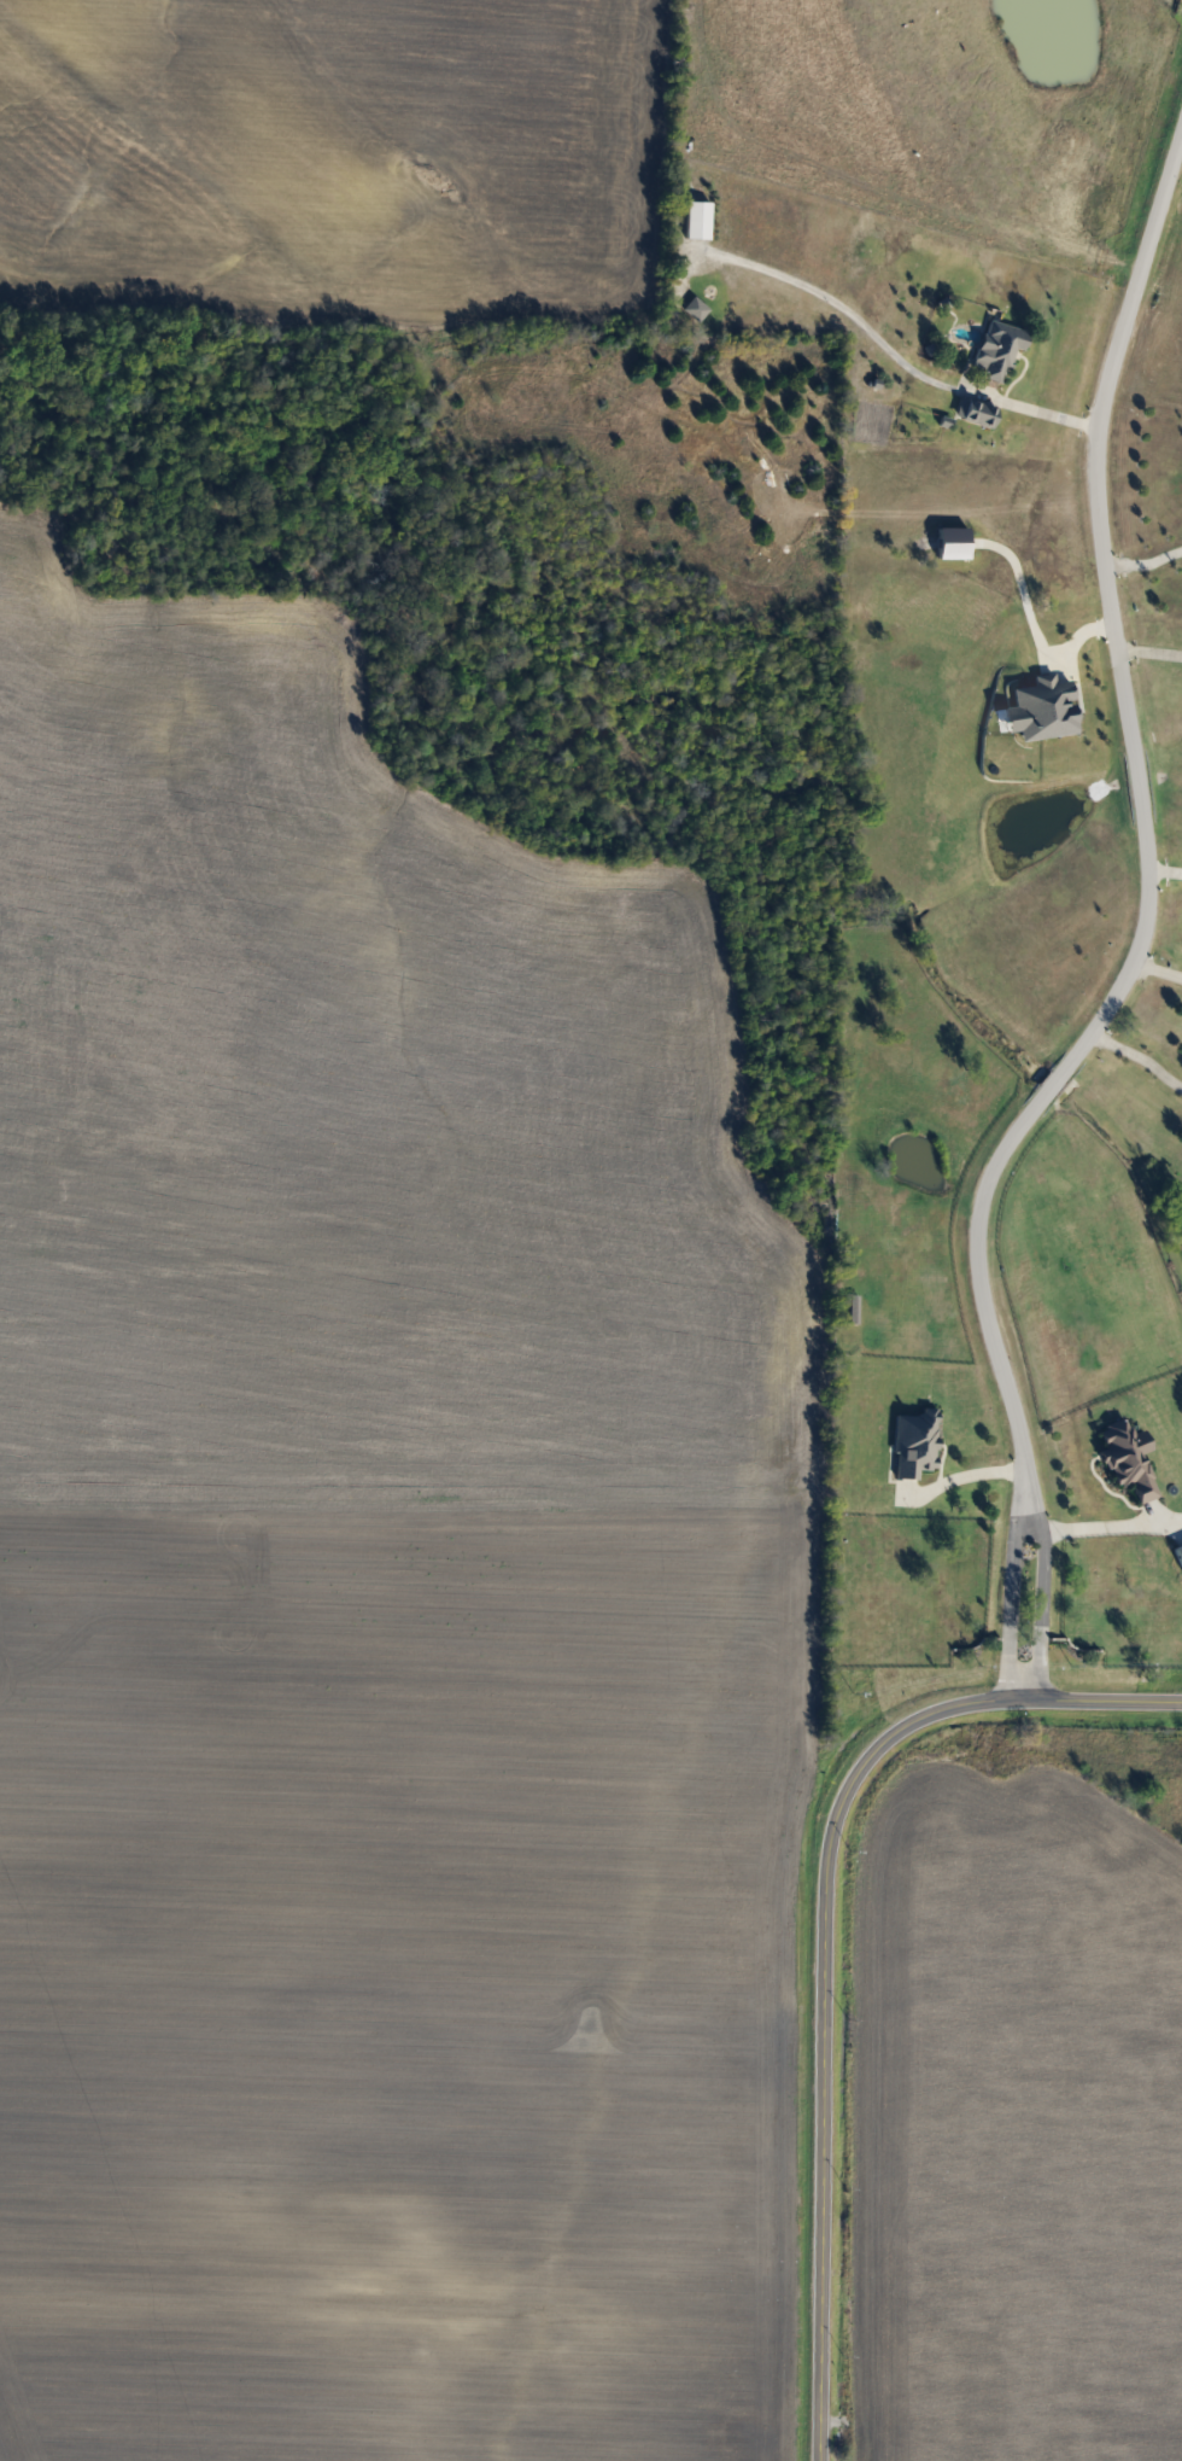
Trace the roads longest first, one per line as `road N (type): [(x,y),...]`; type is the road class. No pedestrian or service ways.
road 1 (residential): [(1024,1471),(971,1267),(970,1224),(978,1177),(1012,1118),(1123,972),(1139,932),(1147,885),(1142,820),(1092,466),(1111,336),(1181,100)]
road 2 (tertiary): [(816,2460),(821,1864),(842,1790),(872,1745),(959,1702),(1181,1698)]
road 3 (residential): [(1034,1696),(1038,1545),(1024,1471)]
road 4 (residential): [(1024,1471),(1001,1696)]

